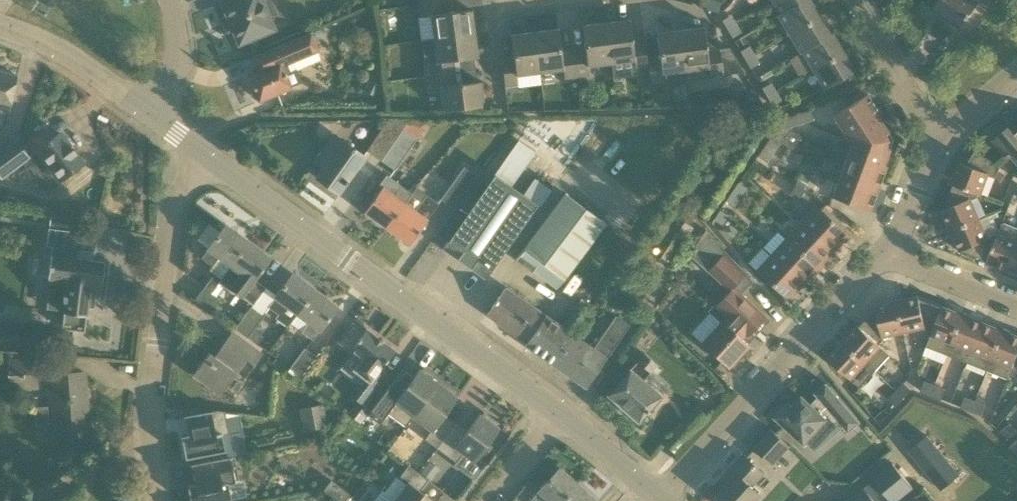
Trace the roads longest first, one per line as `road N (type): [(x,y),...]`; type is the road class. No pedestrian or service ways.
road 1 (residential): [(555,417),(194,152)]
road 2 (residential): [(657,500),(886,249)]
road 3 (residential): [(146,460),(175,181),(194,152)]
road 4 (unclassified): [(144,114),(79,64),(0,29)]
road 5 (residential): [(937,141),(854,0)]
road 6 (residential): [(1016,308),(886,249)]
road 7 (residential): [(657,500),(555,417)]
road 8 (unclassified): [(144,114),(173,74),(179,33),(170,0)]

